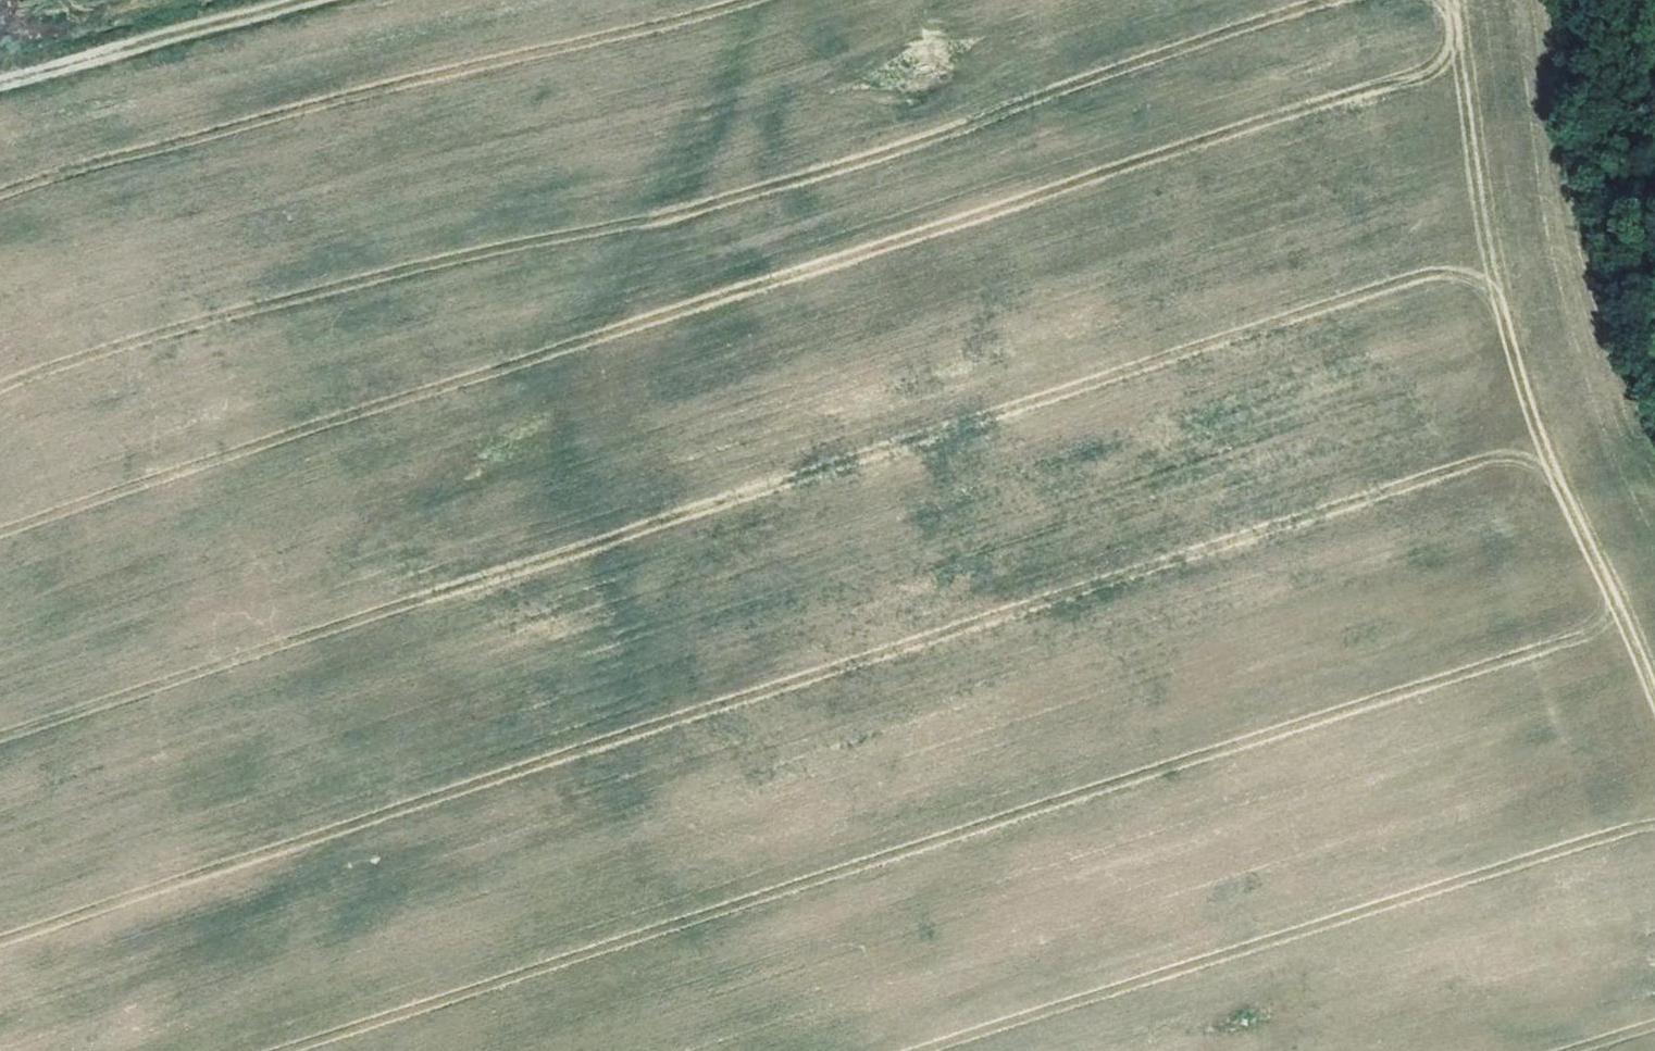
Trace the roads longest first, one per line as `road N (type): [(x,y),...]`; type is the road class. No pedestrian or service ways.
road 1 (track): [(0,86),(304,0)]

